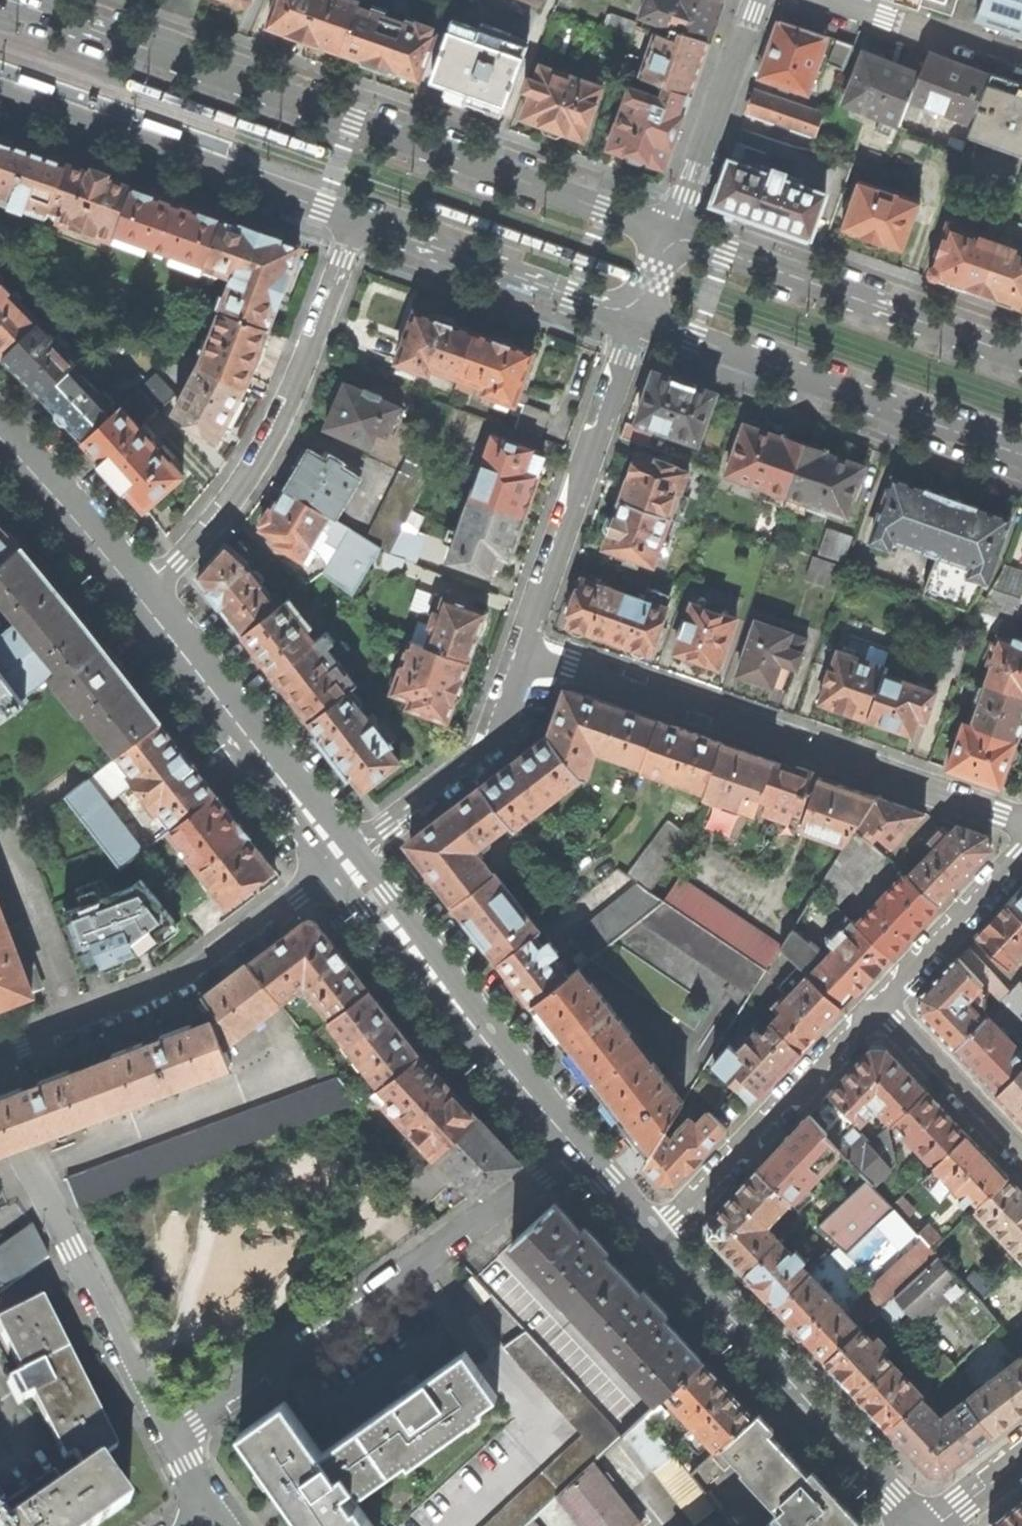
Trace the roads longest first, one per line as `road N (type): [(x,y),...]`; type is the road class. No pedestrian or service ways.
road 1 (secondary): [(673,232),(13,0)]
road 2 (residential): [(1021,819),(528,653)]
road 3 (residential): [(171,1441),(580,1151)]
road 4 (residential): [(139,597),(235,504),(278,434),(363,220)]
road 5 (secondary): [(642,319),(1021,453)]
road 6 (residential): [(0,1051),(177,984),(346,860)]
road 7 (residential): [(916,1525),(657,1237)]
road 8 (secondary): [(0,93),(363,220)]
road 9 (residential): [(0,1102),(171,1441)]
road 10 (residential): [(580,1151),(346,860)]
road 11 (secondary): [(1021,355),(673,232)]
road 12 (residential): [(642,319),(528,653)]
road 13 (residential): [(346,860),(139,597)]
road 14 (residential): [(879,1001),(657,1237)]
road 15 (secondary): [(363,220),(642,319)]
road 16 (residential): [(528,653),(492,745),(346,860)]
road 17 (residential): [(752,0),(673,232)]
road 18 (residential): [(139,597),(0,439)]
road 19 (residential): [(879,1001),(1021,1153)]
road 20 (residential): [(1021,852),(879,1001)]
road 21 (residential): [(1021,61),(832,0)]

